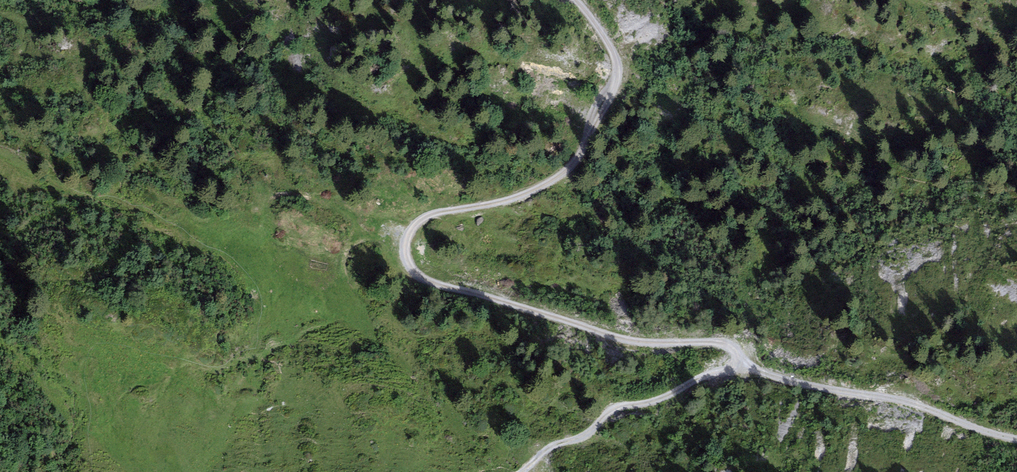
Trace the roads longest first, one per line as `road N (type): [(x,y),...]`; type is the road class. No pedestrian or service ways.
road 1 (track): [(576,0),(611,48),(621,87),(493,215),(427,220),(405,246),(424,276),(614,338),(732,353),(748,365),(617,417),(596,443),(559,445),(530,471)]
road 2 (track): [(748,365),(1016,429)]

